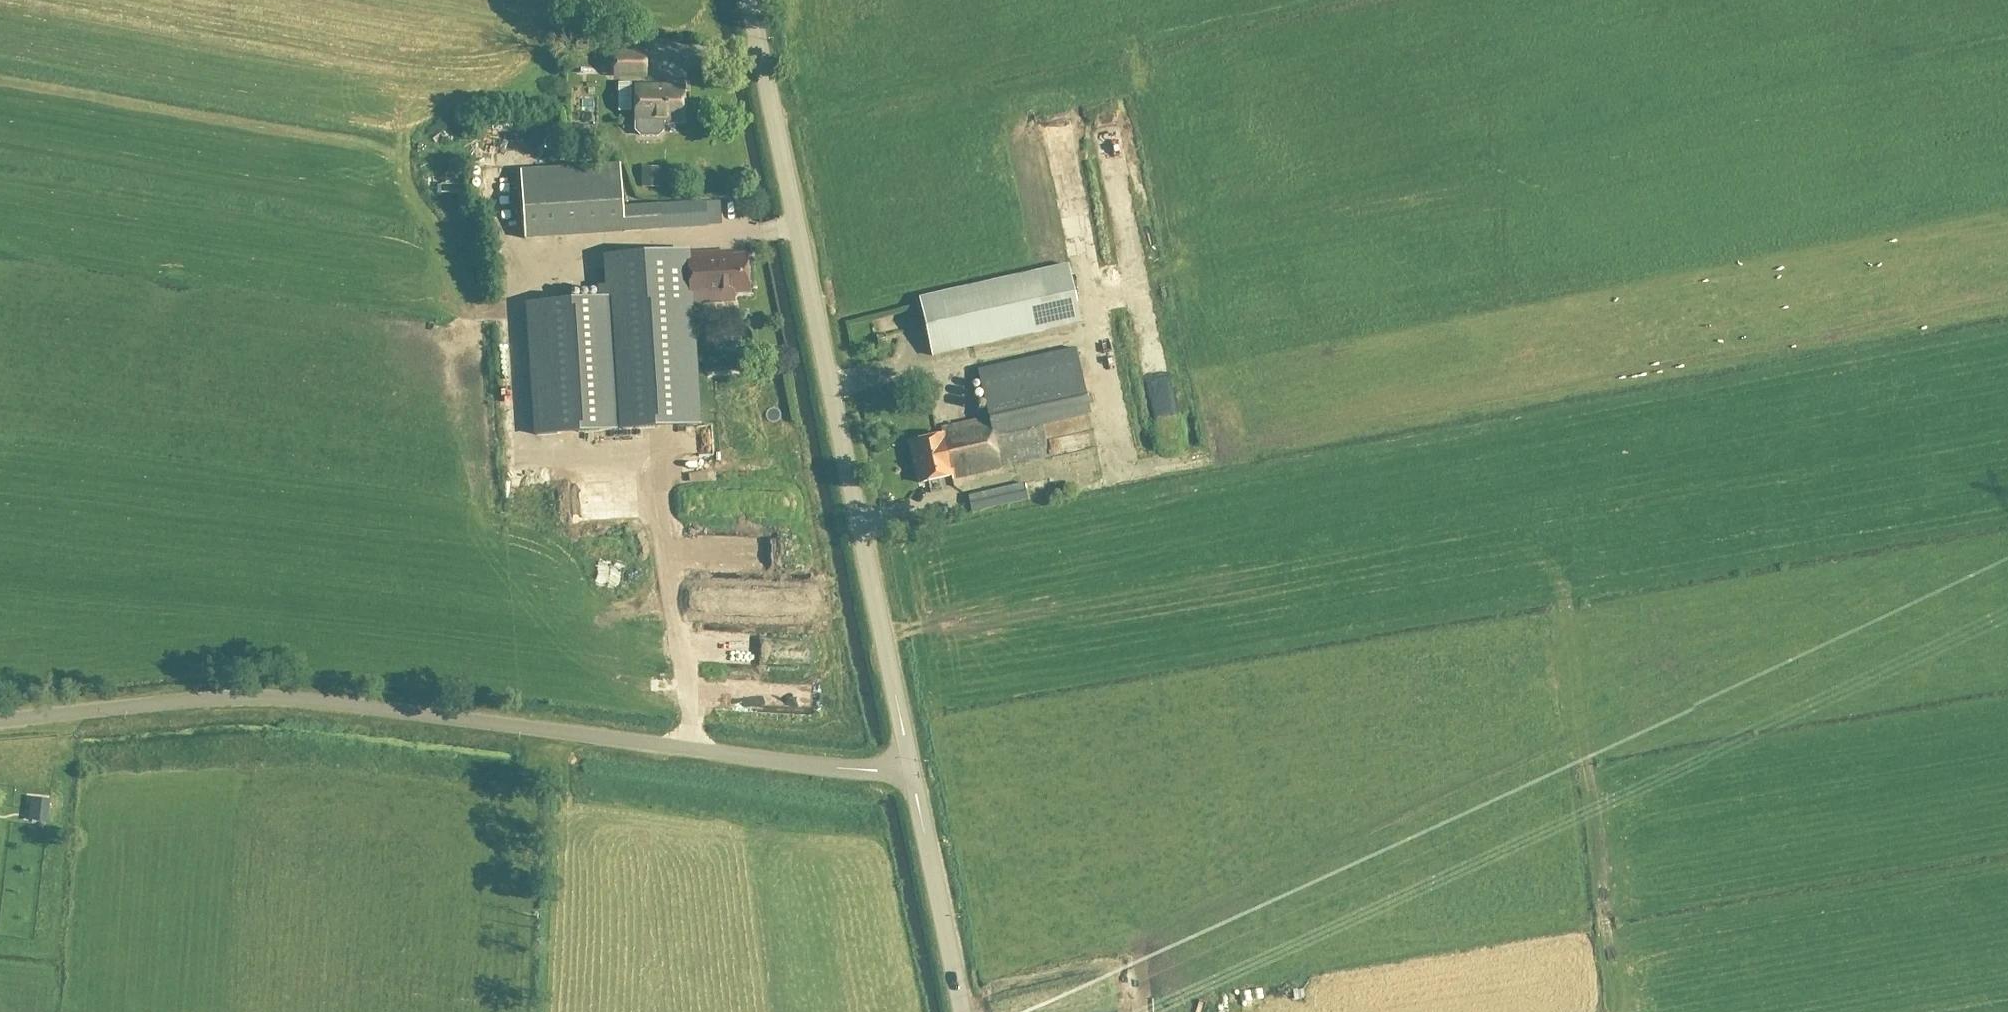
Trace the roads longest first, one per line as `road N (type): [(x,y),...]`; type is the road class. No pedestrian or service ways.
road 1 (tertiary): [(907,766),(838,772),(285,703),(0,725)]
road 2 (tertiary): [(907,766),(746,0)]
road 3 (tertiary): [(959,1011),(907,766)]

